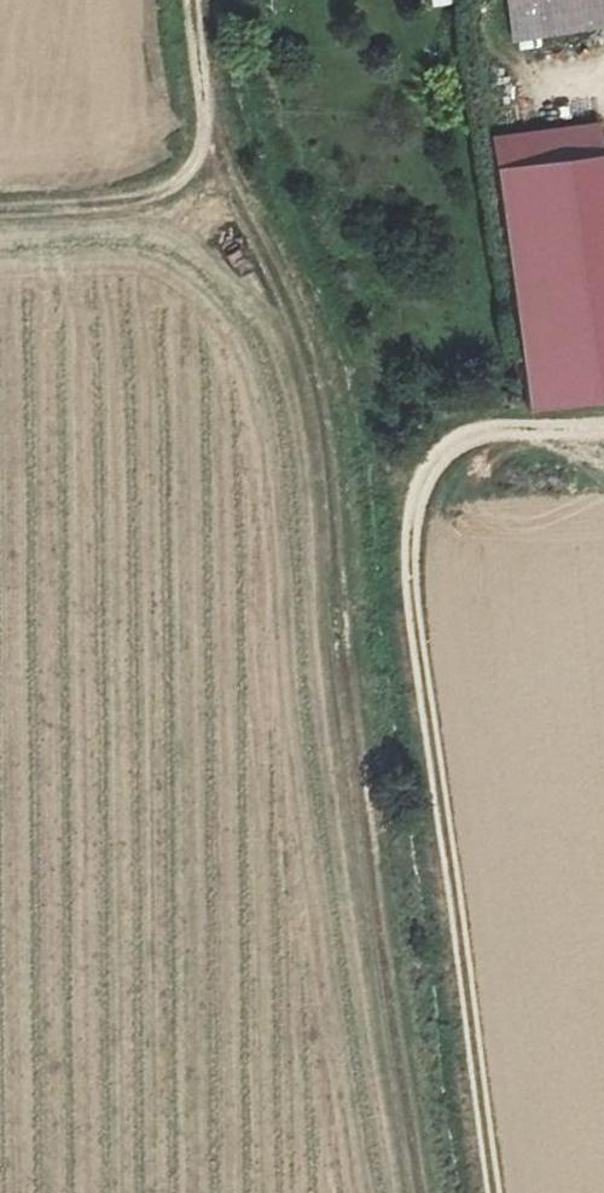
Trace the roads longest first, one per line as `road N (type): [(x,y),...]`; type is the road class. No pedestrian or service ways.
road 1 (track): [(204,140),(272,263),(318,390),(426,1192)]
road 2 (track): [(494,1192),(410,563),(417,499),(448,448)]
road 3 (track): [(0,209),(145,198),(183,177),(204,140),(193,0)]
road 4 (track): [(448,448),(486,432),(603,423)]

